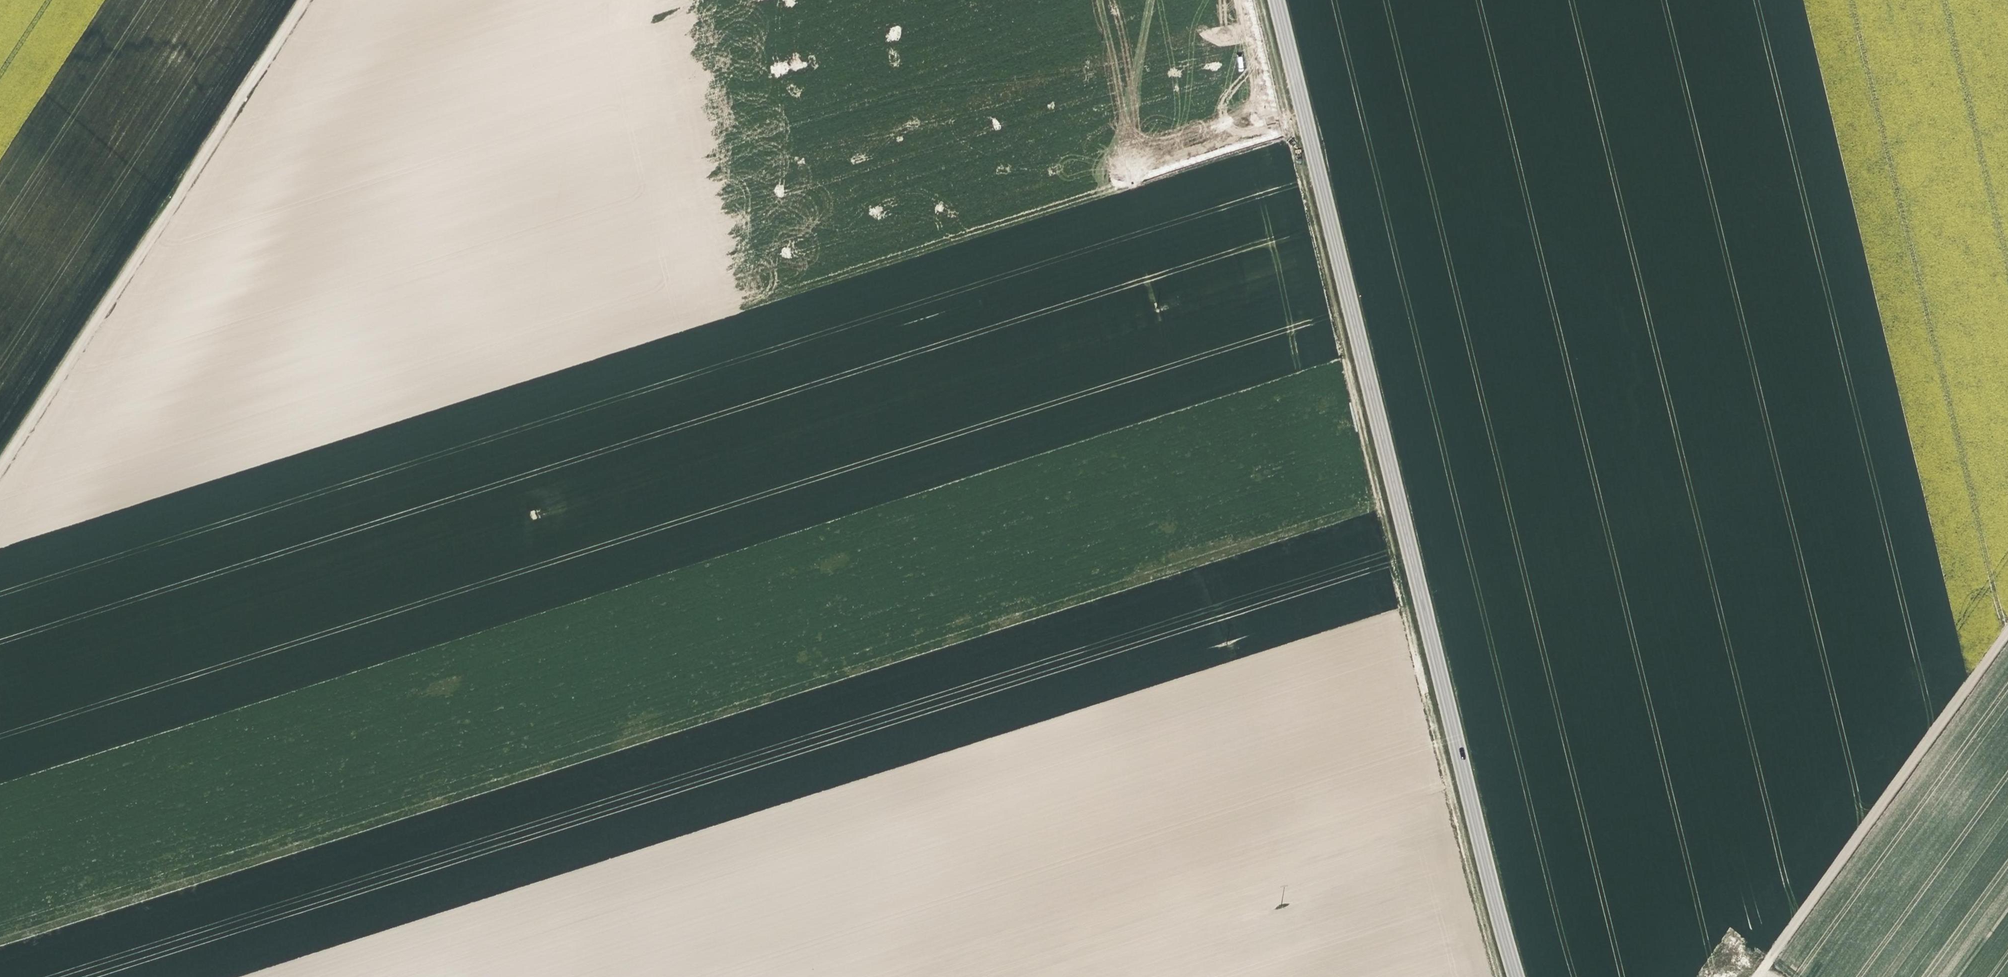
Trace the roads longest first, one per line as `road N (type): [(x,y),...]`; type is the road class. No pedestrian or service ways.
road 1 (unclassified): [(1517,976),(1276,0)]
road 2 (track): [(0,470),(307,0)]
road 3 (track): [(2007,637),(1763,971),(1771,976)]

